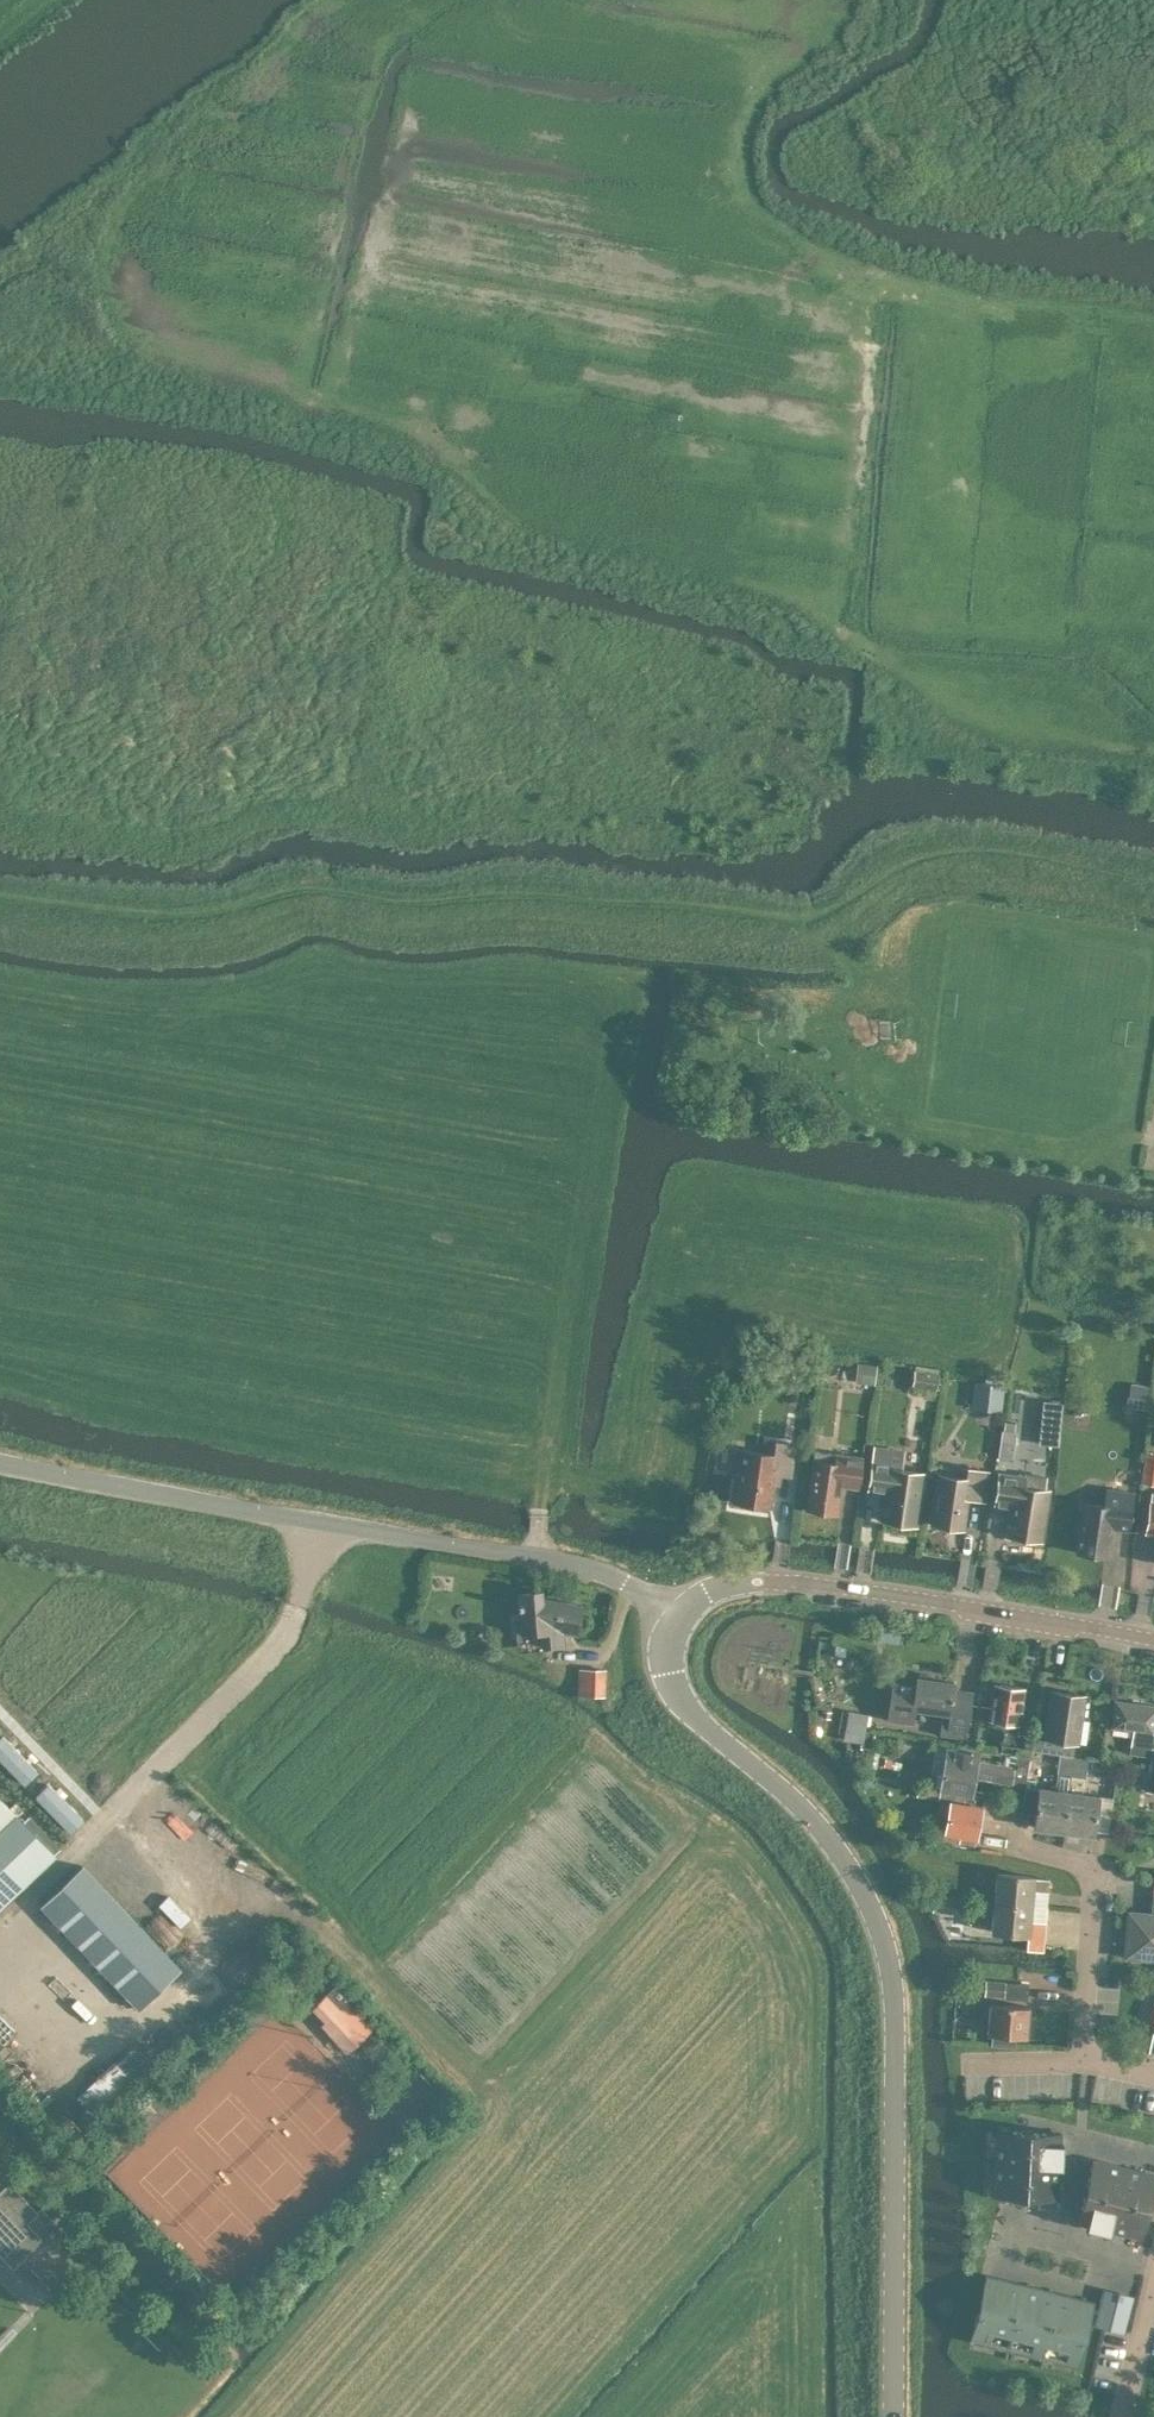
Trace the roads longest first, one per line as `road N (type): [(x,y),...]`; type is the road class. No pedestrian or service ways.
road 1 (tertiary): [(893,2416),(893,1973),(885,1929),(816,1817),(673,1690),(665,1644),(678,1609)]
road 2 (unclassified): [(678,1609),(580,1561),(0,1462)]
road 3 (tertiary): [(1153,1638),(777,1580),(731,1579),(678,1609)]
road 4 (unclassified): [(1083,2057),(1097,1868),(1049,1852)]
road 5 (unclassified): [(1114,2416),(1153,2262)]

